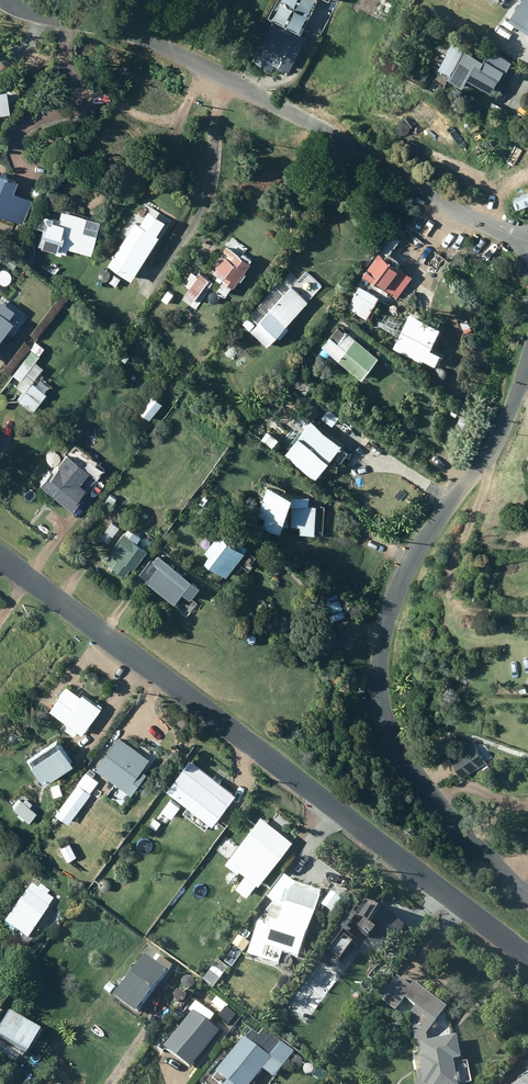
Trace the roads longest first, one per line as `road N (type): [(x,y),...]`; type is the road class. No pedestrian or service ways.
road 1 (tertiary): [(0,558),(527,957)]
road 2 (residential): [(527,898),(467,841),(406,762),(382,704),(378,658),(395,592),(506,427),(527,369)]
road 3 (residential): [(527,241),(494,230),(159,45),(6,0)]

